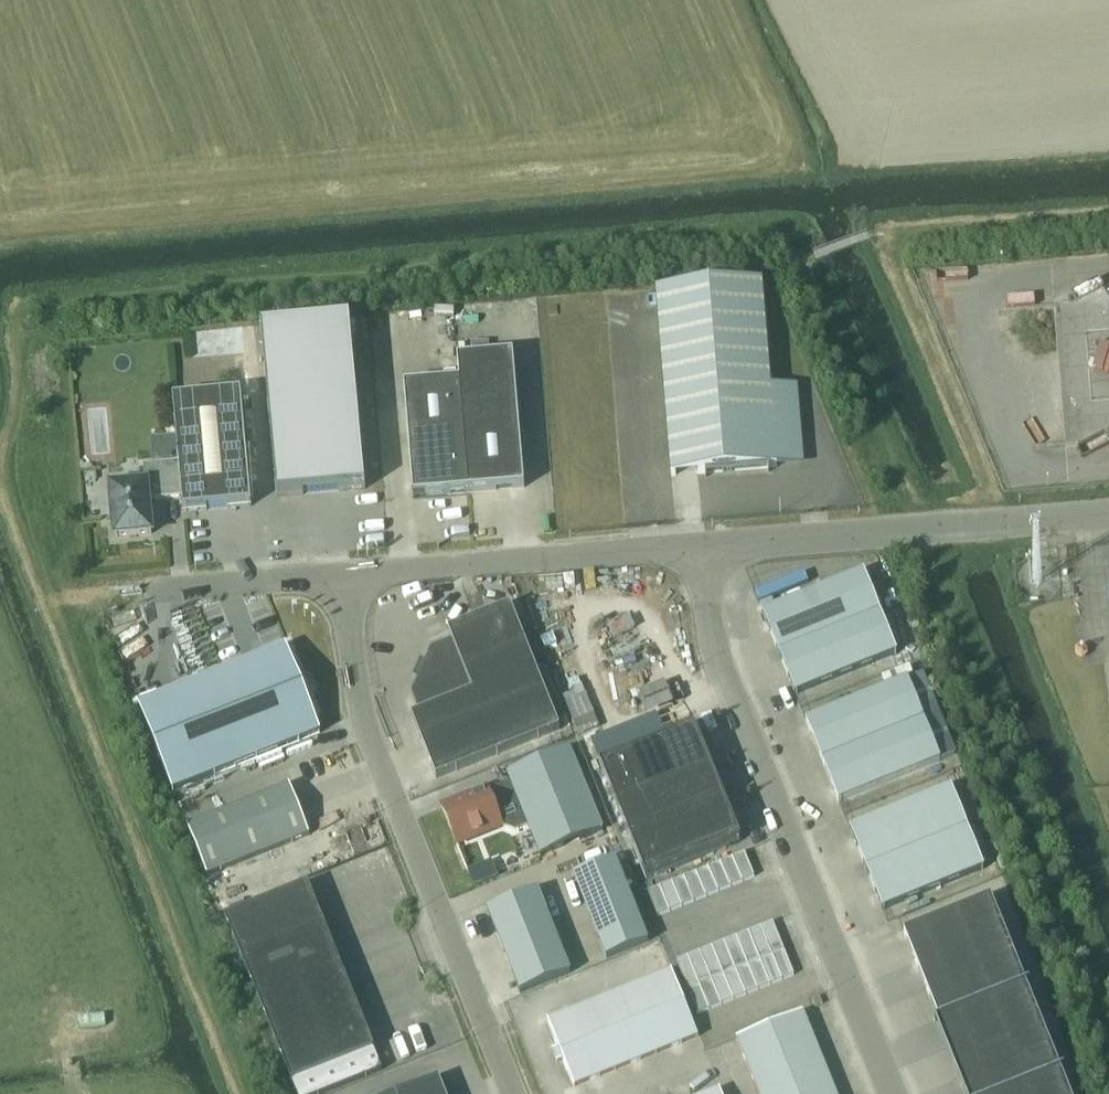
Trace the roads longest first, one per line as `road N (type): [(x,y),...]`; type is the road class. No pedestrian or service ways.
road 1 (unclassified): [(891,1093),(728,686),(703,546)]
road 2 (unclassified): [(342,574),(370,738),(513,1093)]
road 3 (unclassified): [(703,546),(1108,514)]
road 4 (unclassified): [(342,574),(703,546)]
road 5 (unclassified): [(155,590),(342,574)]

